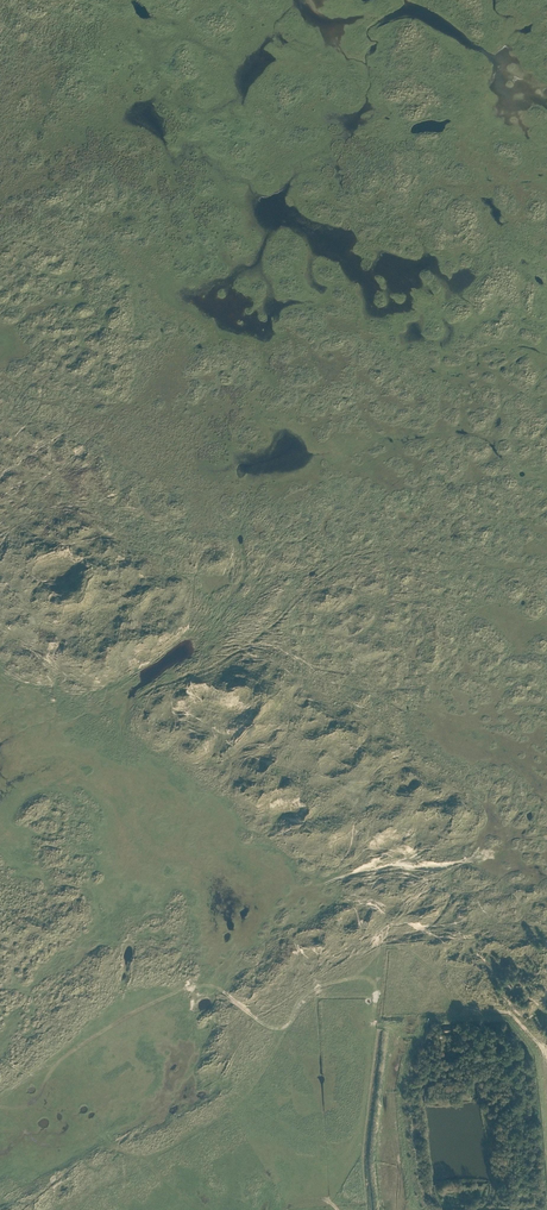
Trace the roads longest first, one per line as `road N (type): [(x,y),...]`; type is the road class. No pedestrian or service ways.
road 1 (track): [(0,1107),(34,1099),(62,1059),(95,1033),(184,989),(212,987),(278,1028),(305,995),(391,947),(423,960),(456,1004),(511,1015),(546,1061)]

